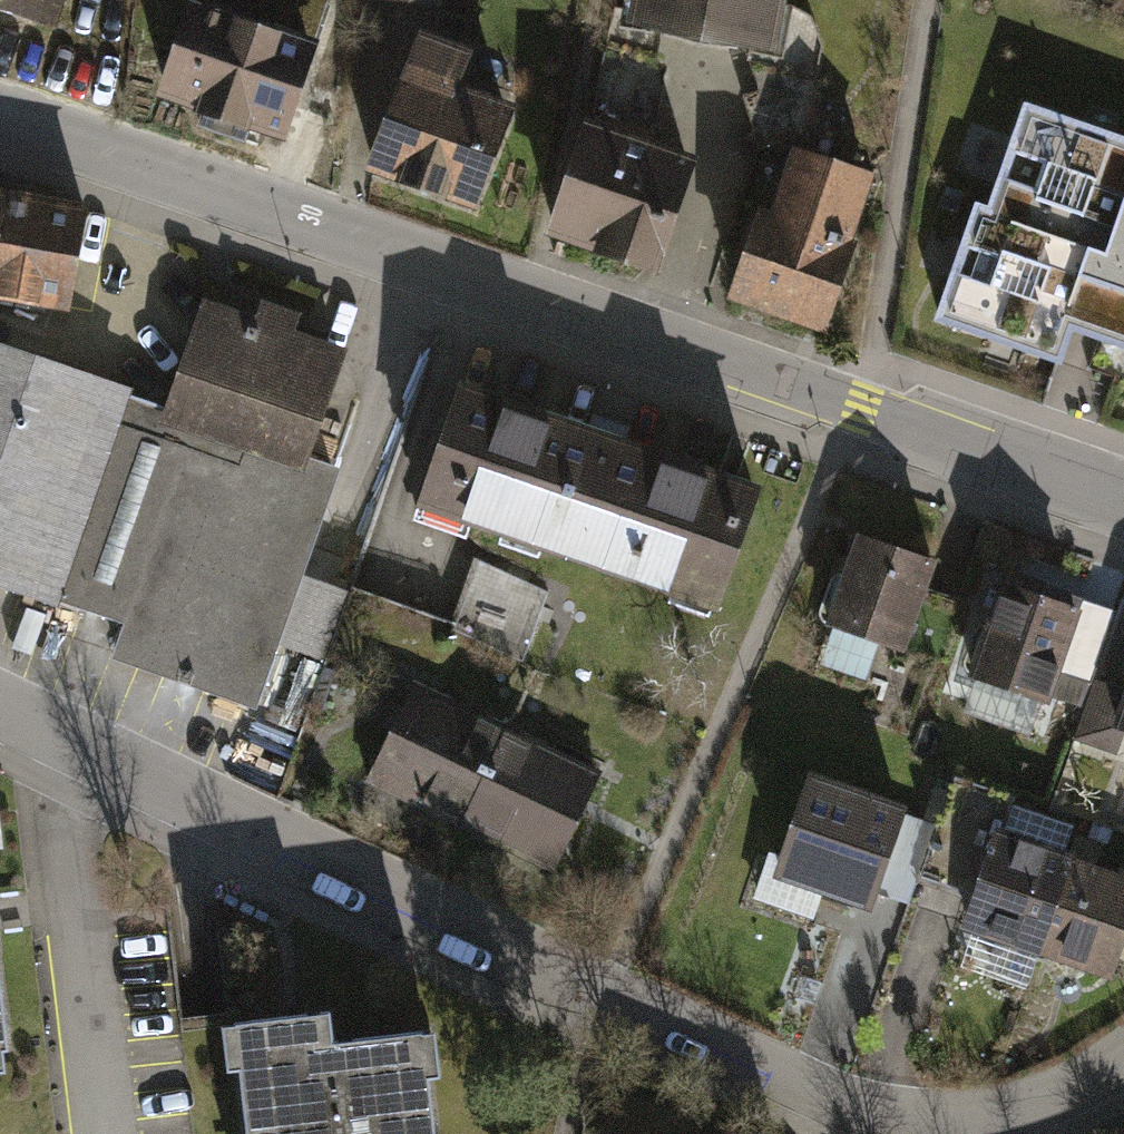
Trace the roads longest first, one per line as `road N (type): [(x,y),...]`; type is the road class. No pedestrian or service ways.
road 1 (residential): [(0,705),(599,996),(862,1114),(977,1126),(1071,1096),(1123,1061)]
road 2 (residential): [(0,114),(1123,509)]

